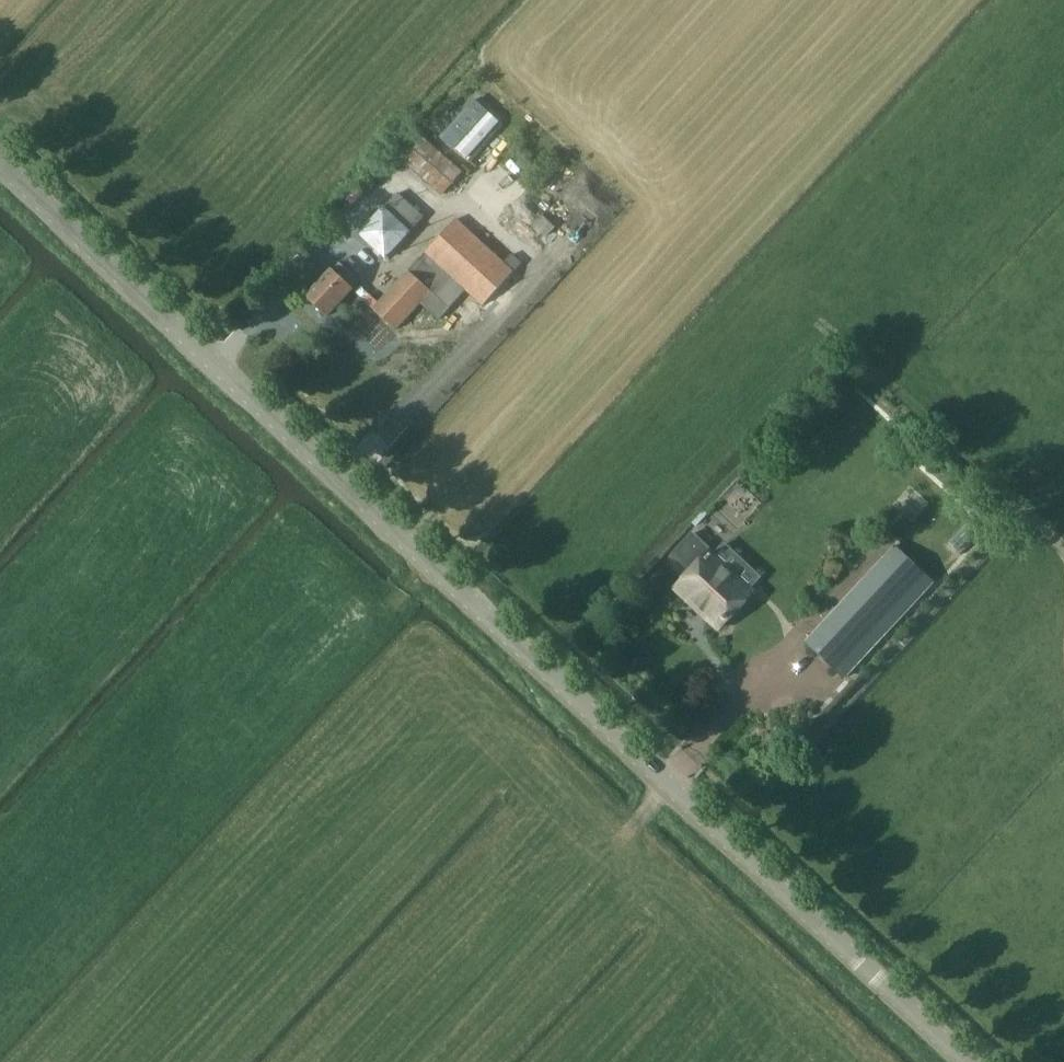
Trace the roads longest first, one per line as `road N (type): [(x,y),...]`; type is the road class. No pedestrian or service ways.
road 1 (unclassified): [(962,1061),(0,167)]
road 2 (track): [(0,1013),(427,563)]
road 3 (track): [(769,283),(468,601)]
road 4 (track): [(1063,551),(836,329),(769,283)]

